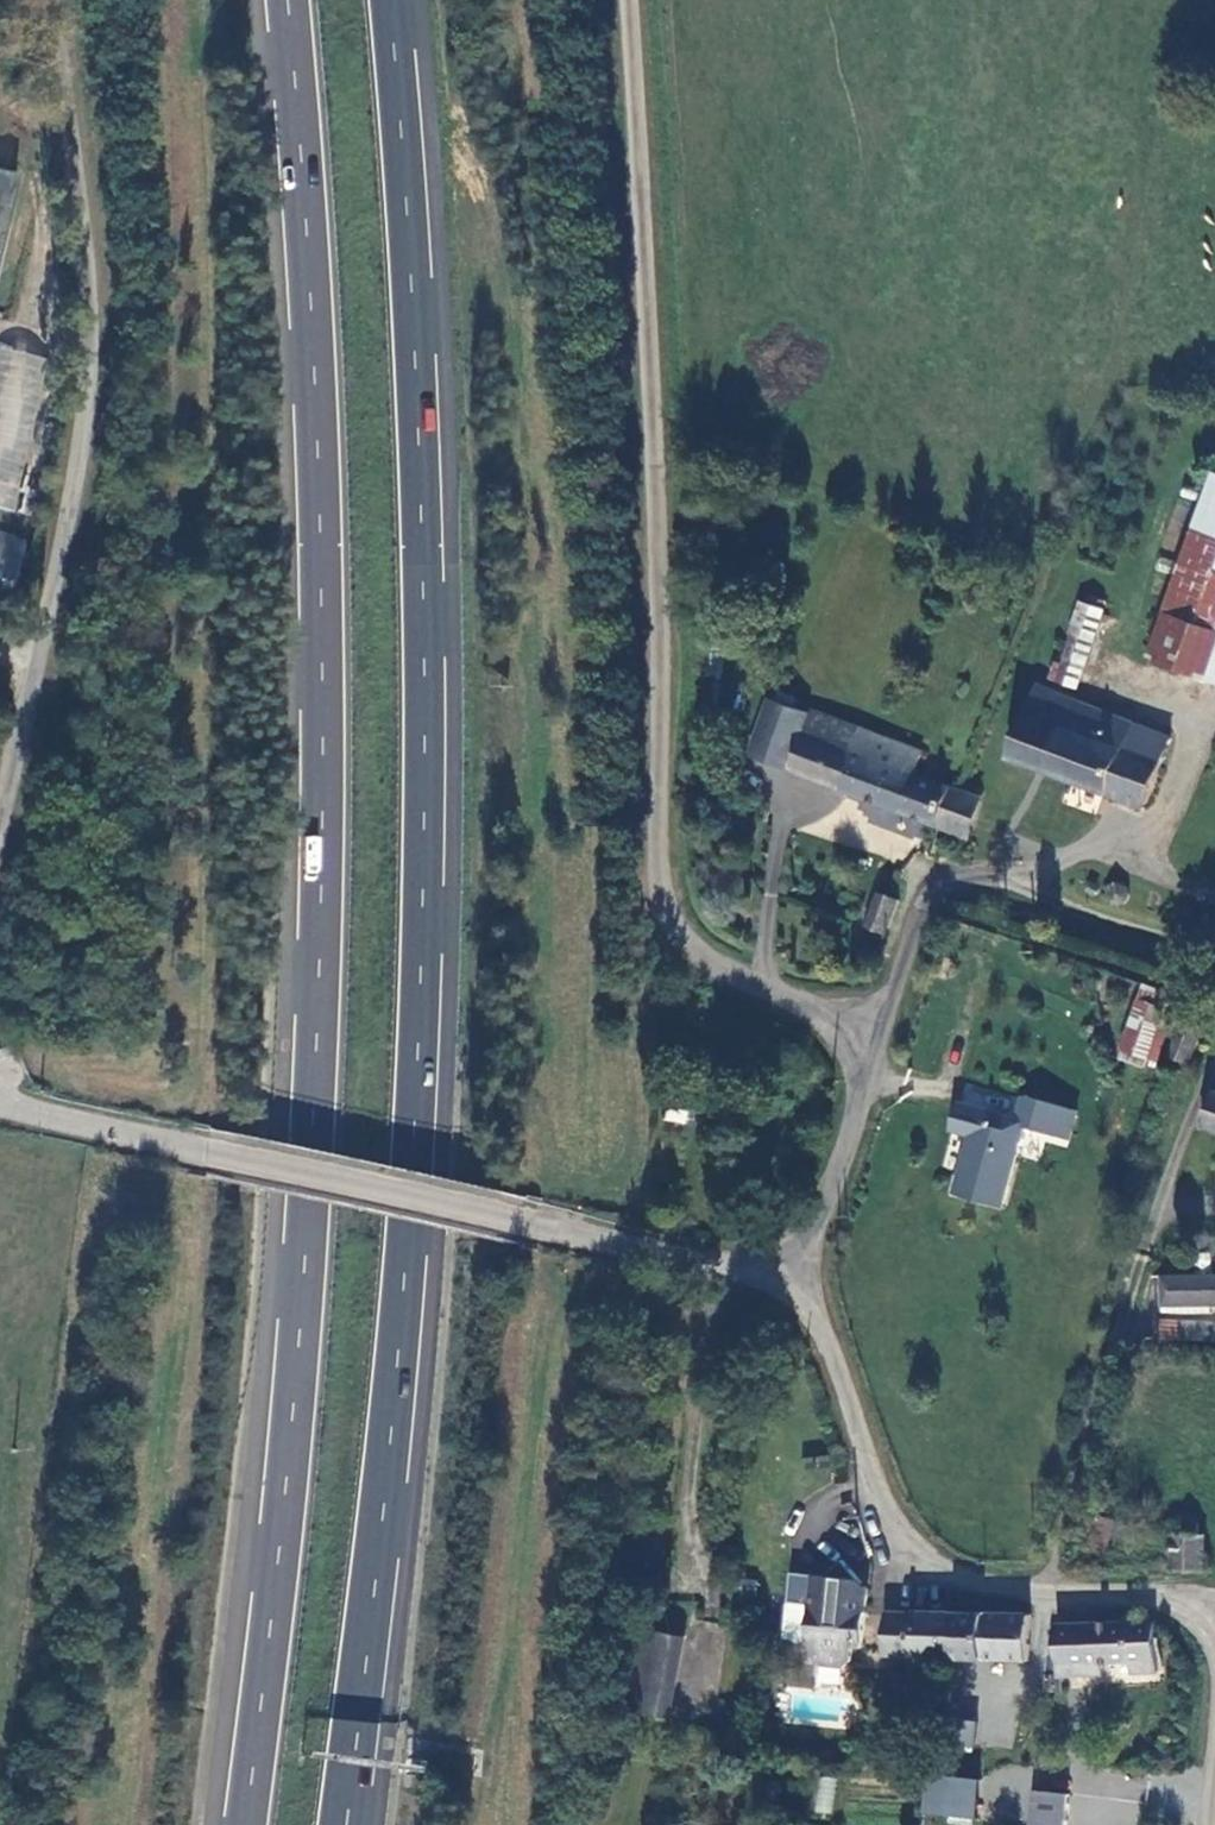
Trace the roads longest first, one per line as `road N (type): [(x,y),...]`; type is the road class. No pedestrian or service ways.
road 1 (trunk): [(292,0),(319,365),(328,671),(324,938),(288,1491),(248,1824)]
road 2 (trunk): [(349,1824),(409,1242),(425,948),(424,512),(393,0)]
road 3 (unclassified): [(628,0),(653,489),(659,901),(682,945),(731,980),(877,1044)]
road 4 (unclassified): [(48,0),(93,388),(0,826)]
road 5 (unclassified): [(801,1271),(889,1543),(958,1598),(1171,1603),(1206,1630),(1214,1654)]
road 6 (unclassified): [(199,1152),(514,1221),(801,1271)]
road 7 (track): [(1043,1600),(1115,1324),(1214,1071)]
road 8 (track): [(1214,719),(1143,695),(1125,664),(1159,522),(1181,476),(1214,462)]
road 9 (unclassified): [(877,1044),(801,1271)]
road 10 (unclassified): [(1001,874),(935,882),(877,1044)]
road 11 (track): [(1214,907),(1089,847),(1001,874)]
road 12 (unclassified): [(199,1152),(0,1107)]
road 13 (track): [(1147,875),(1208,717)]

